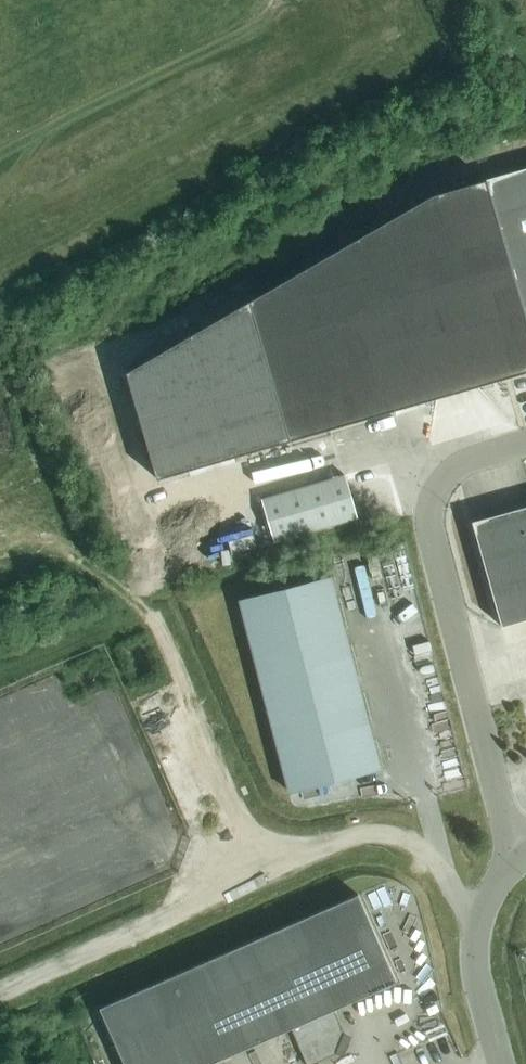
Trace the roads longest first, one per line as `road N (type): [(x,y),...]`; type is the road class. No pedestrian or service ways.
road 1 (unclassified): [(517,858),(427,523),(437,489),(457,468),(525,444)]
road 2 (unclassified): [(485,913),(459,898),(436,861),(405,839),(370,834),(332,845)]
road 3 (unclassified): [(500,1063),(477,953),(485,913)]

